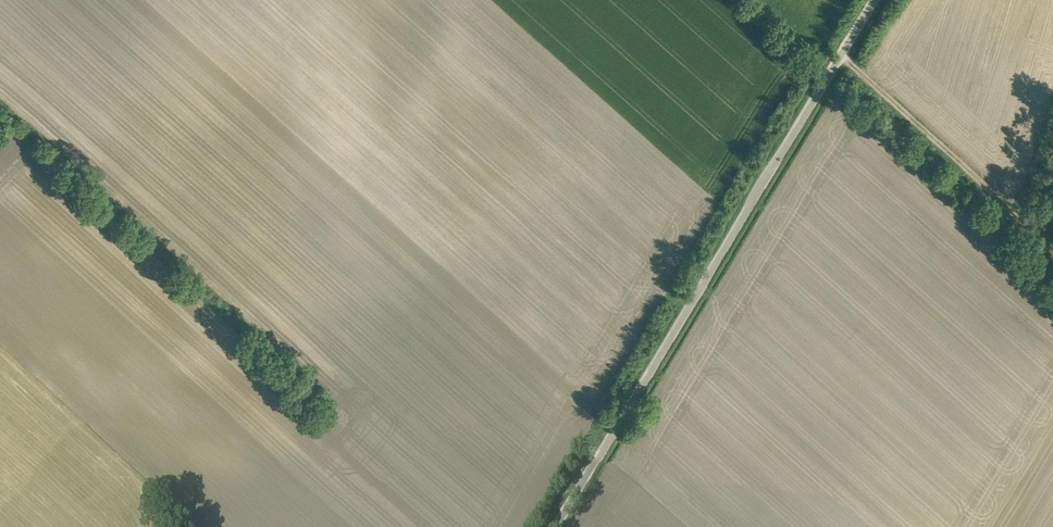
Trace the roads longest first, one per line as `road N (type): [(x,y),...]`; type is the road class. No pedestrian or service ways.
road 1 (unclassified): [(557,526),(874,0)]

